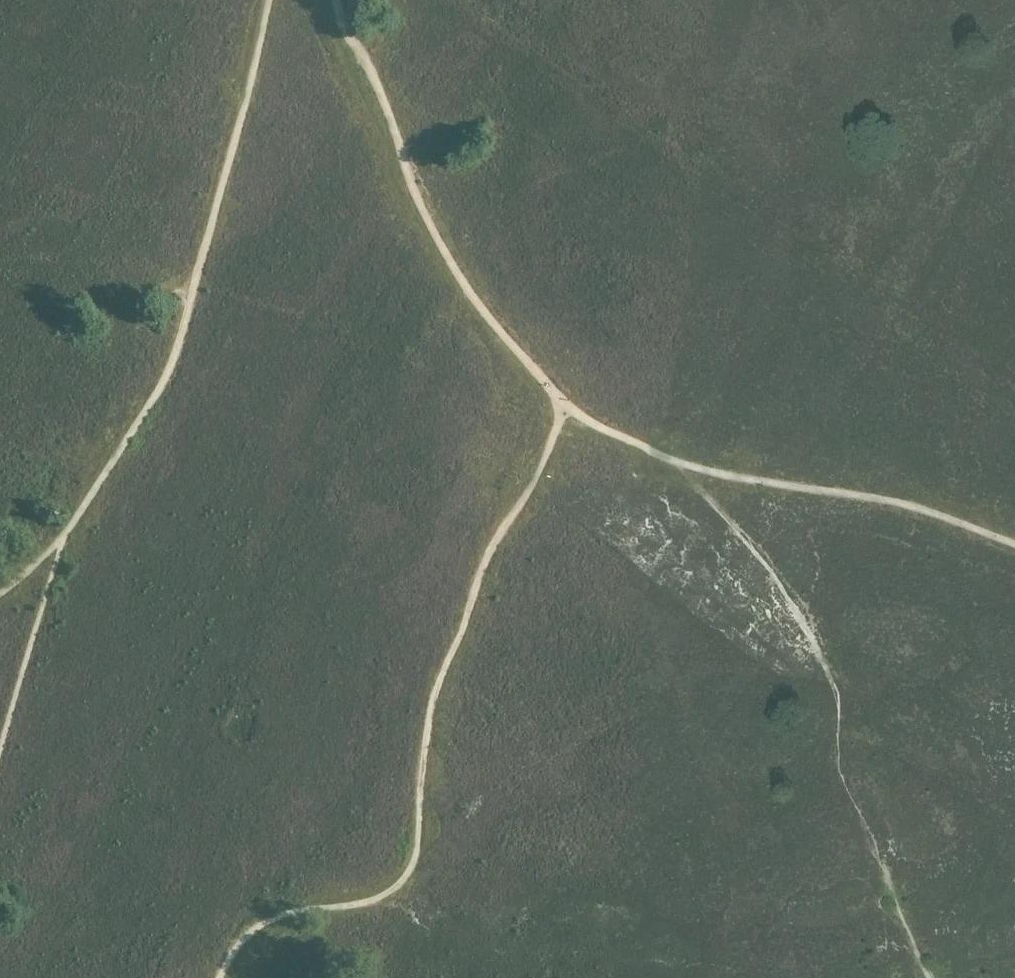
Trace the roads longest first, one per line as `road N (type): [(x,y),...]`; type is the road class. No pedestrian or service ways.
road 1 (track): [(336,0),(440,247),(569,414),(653,458),(866,496),(1014,549)]

